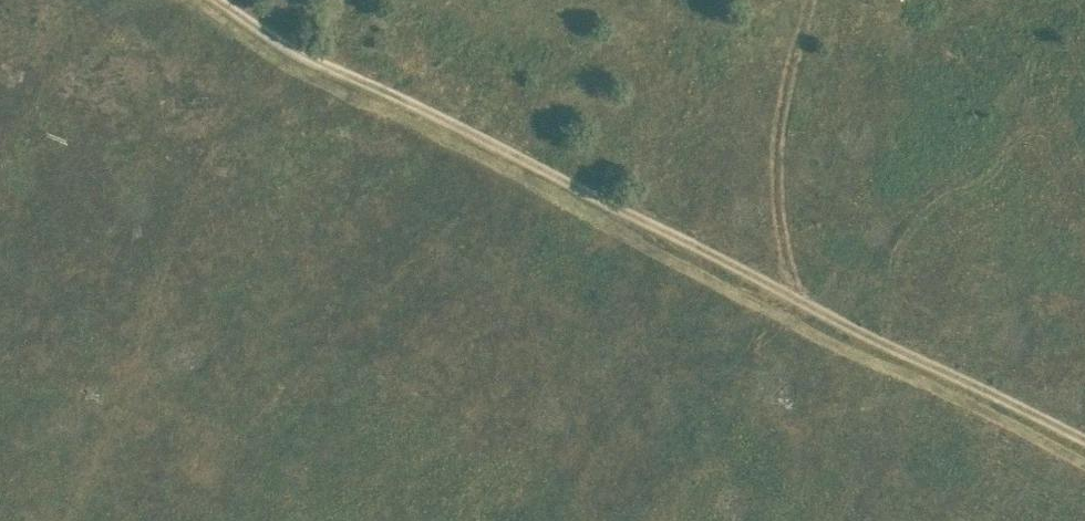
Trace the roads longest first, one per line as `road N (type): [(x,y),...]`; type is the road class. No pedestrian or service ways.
road 1 (track): [(1084,439),(314,57),(225,0)]

